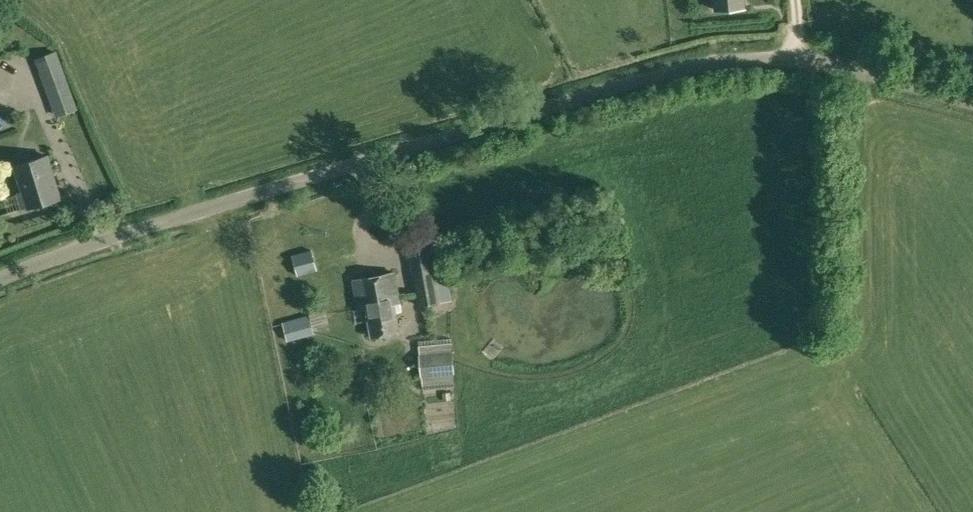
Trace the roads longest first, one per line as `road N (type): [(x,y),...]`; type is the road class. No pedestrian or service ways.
road 1 (unclassified): [(0,278),(196,212),(713,61),(807,60),(972,102)]

